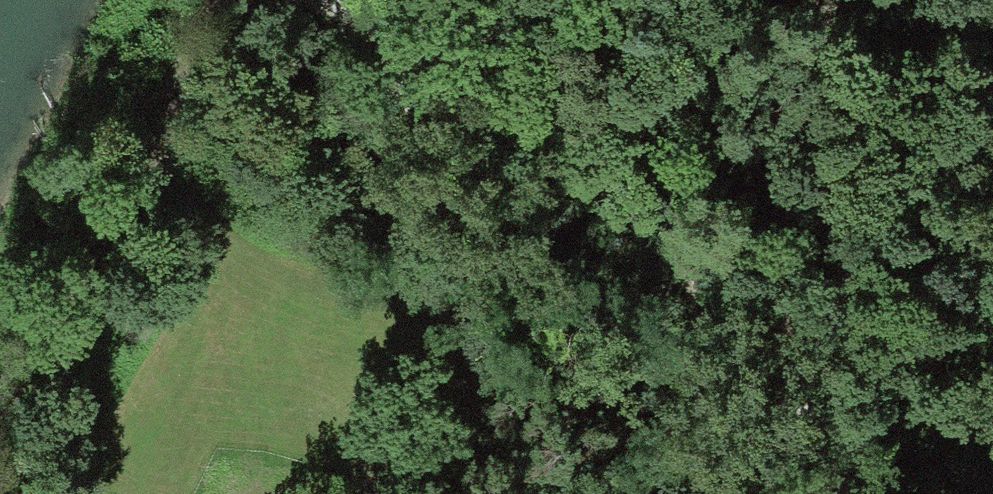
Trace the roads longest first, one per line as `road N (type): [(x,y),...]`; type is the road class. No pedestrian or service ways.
road 1 (track): [(360,8),(521,99),(648,205),(749,340),(845,493)]
road 2 (track): [(858,493),(826,0)]
road 3 (track): [(221,0),(0,411)]
road 4 (track): [(992,404),(854,426)]

